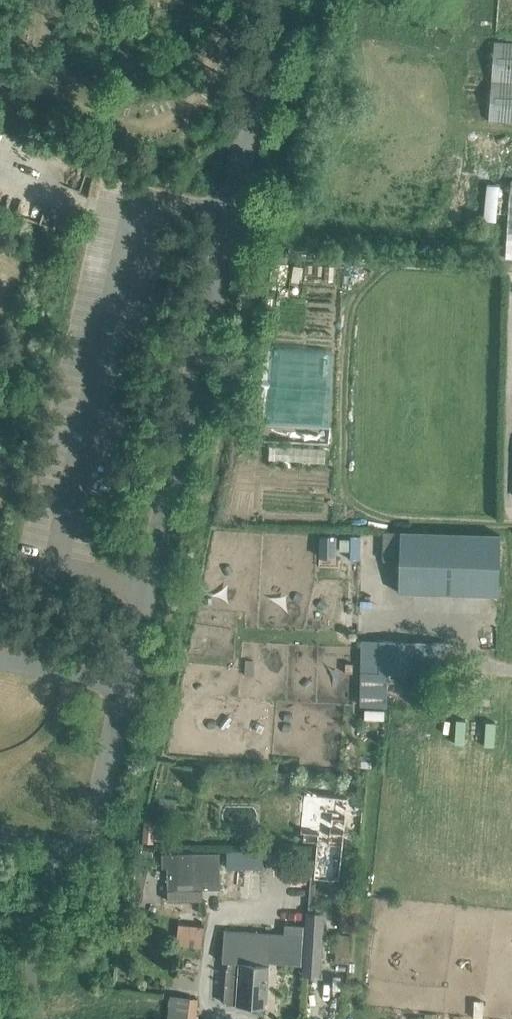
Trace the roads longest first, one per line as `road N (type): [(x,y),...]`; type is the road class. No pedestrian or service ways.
road 1 (unclassified): [(125,681),(277,0)]
road 2 (unclassified): [(70,837),(100,815),(125,681)]
road 3 (unclassified): [(0,657),(125,681)]

